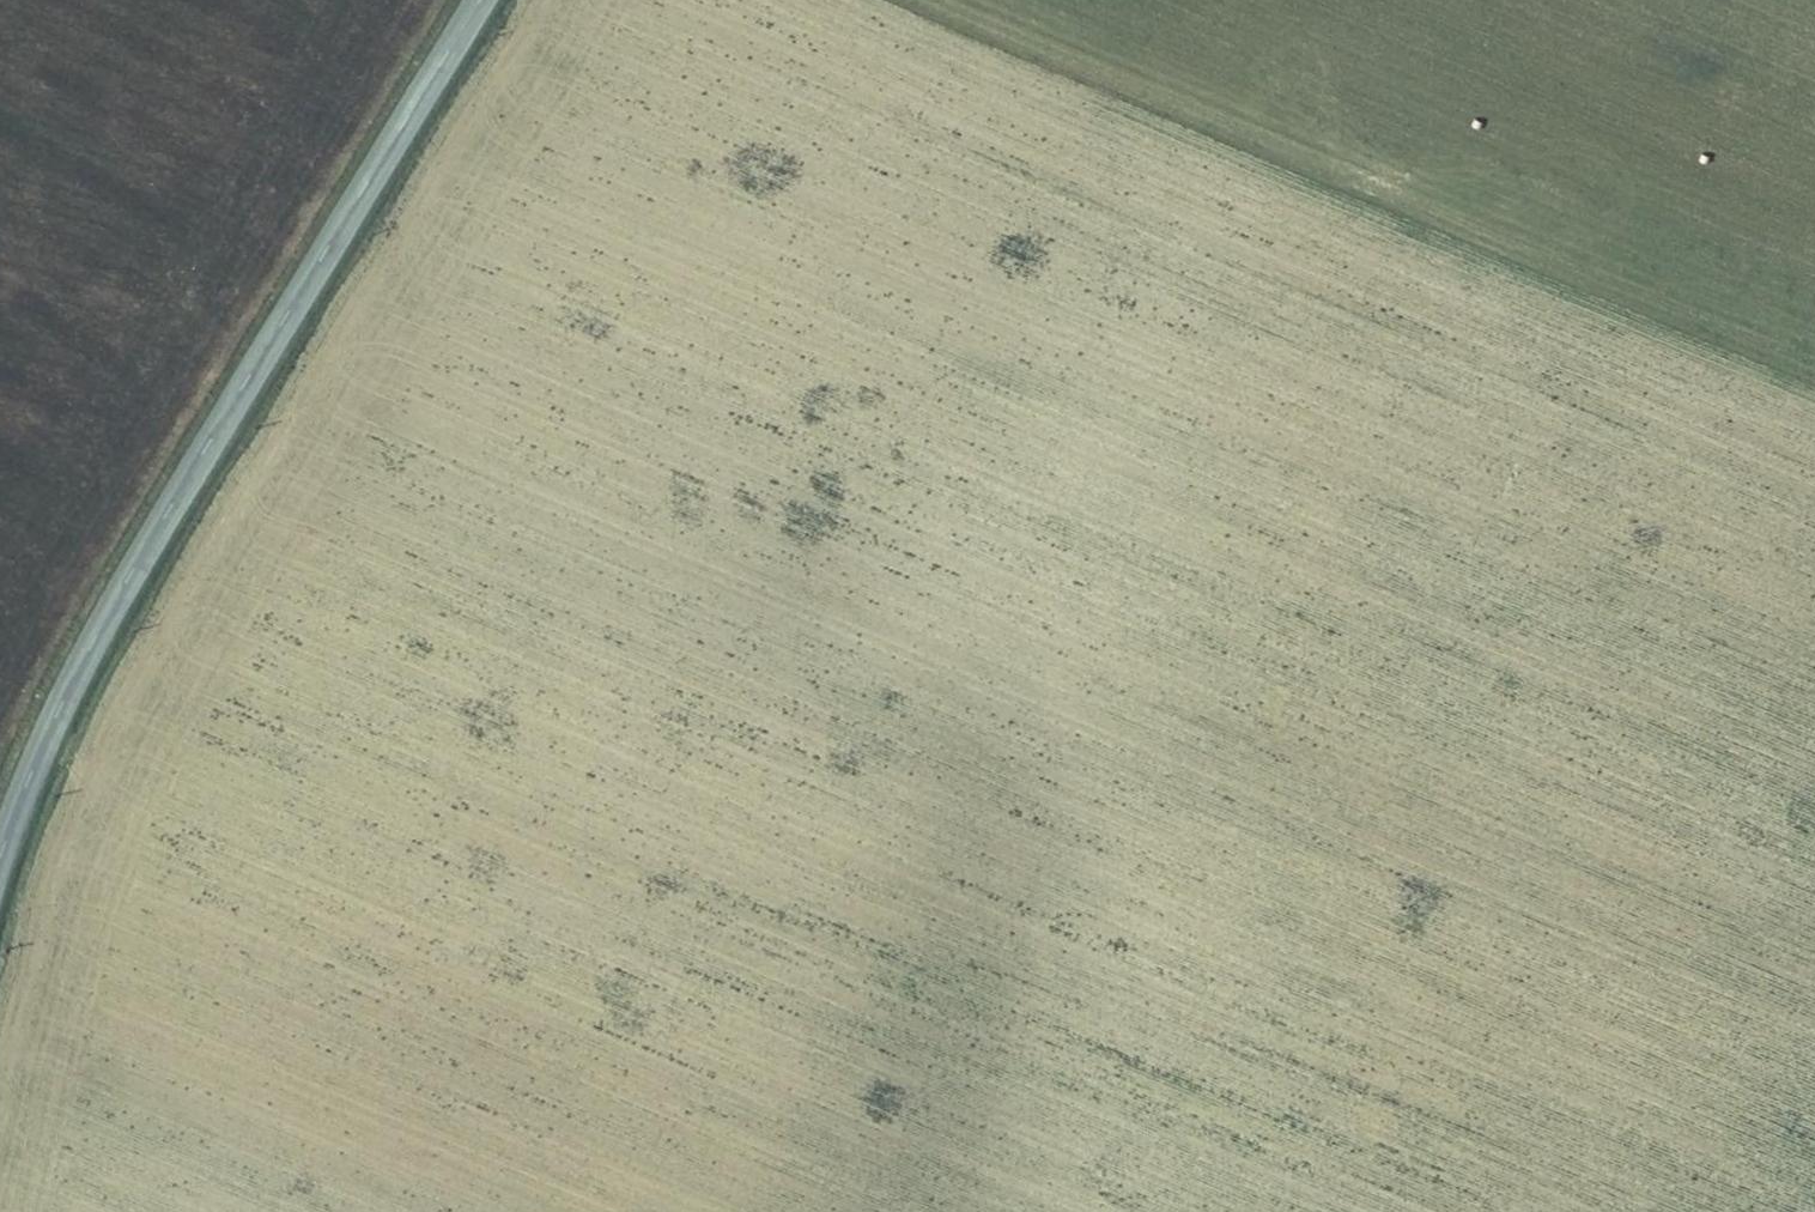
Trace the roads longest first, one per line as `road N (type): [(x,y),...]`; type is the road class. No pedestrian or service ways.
road 1 (tertiary): [(480,0),(121,594),(32,769),(0,859)]

